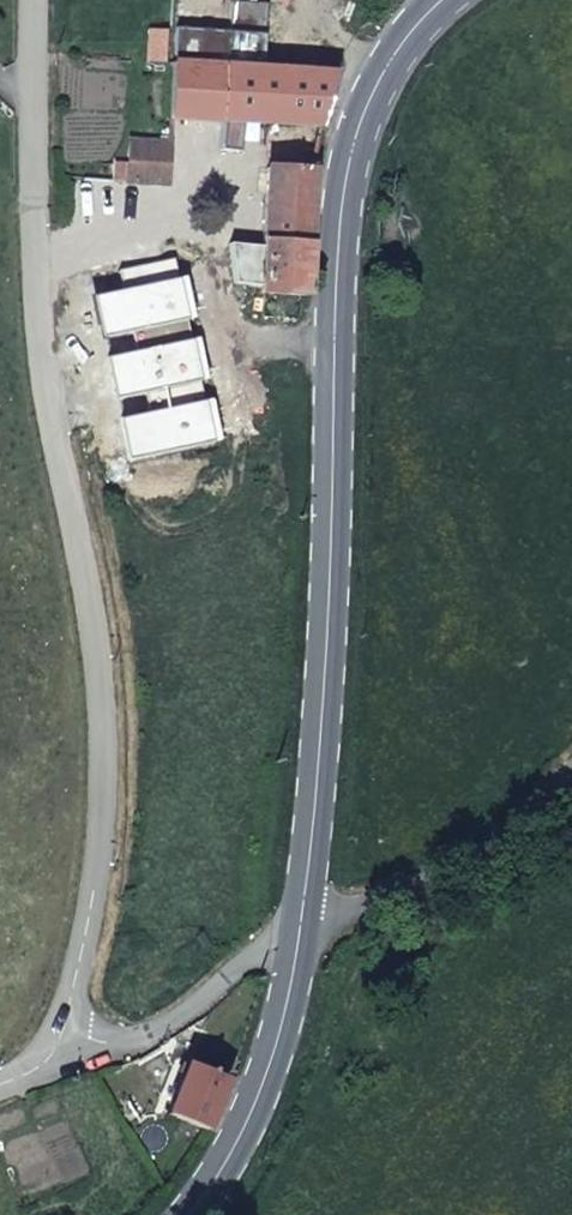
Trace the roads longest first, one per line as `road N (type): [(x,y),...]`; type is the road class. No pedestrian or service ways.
road 1 (residential): [(61,1029),(98,875),(103,715),(87,558),(47,388),(27,230),(35,0)]
road 2 (primary): [(303,924),(323,791),(331,379),(350,163),(388,55),(440,0)]
road 3 (residential): [(303,924),(336,922),(430,873),(571,774)]
road 4 (primary): [(198,1214),(249,1124),(288,1011),(303,924)]
road 5 (unclassified): [(303,924),(151,1037),(114,1043),(61,1029)]

